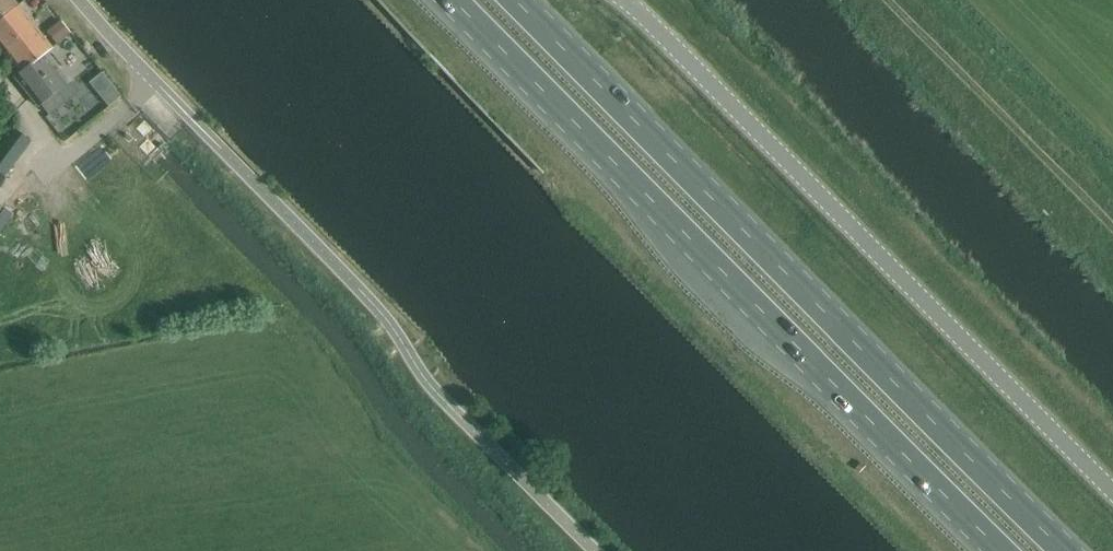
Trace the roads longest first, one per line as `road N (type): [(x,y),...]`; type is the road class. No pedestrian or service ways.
road 1 (trunk): [(1066,550),(515,0)]
road 2 (trunk): [(453,0),(1004,550)]
road 3 (unclassified): [(1112,491),(625,0)]
road 4 (unclassified): [(157,84),(595,550)]
road 5 (track): [(889,0),(1112,223)]

